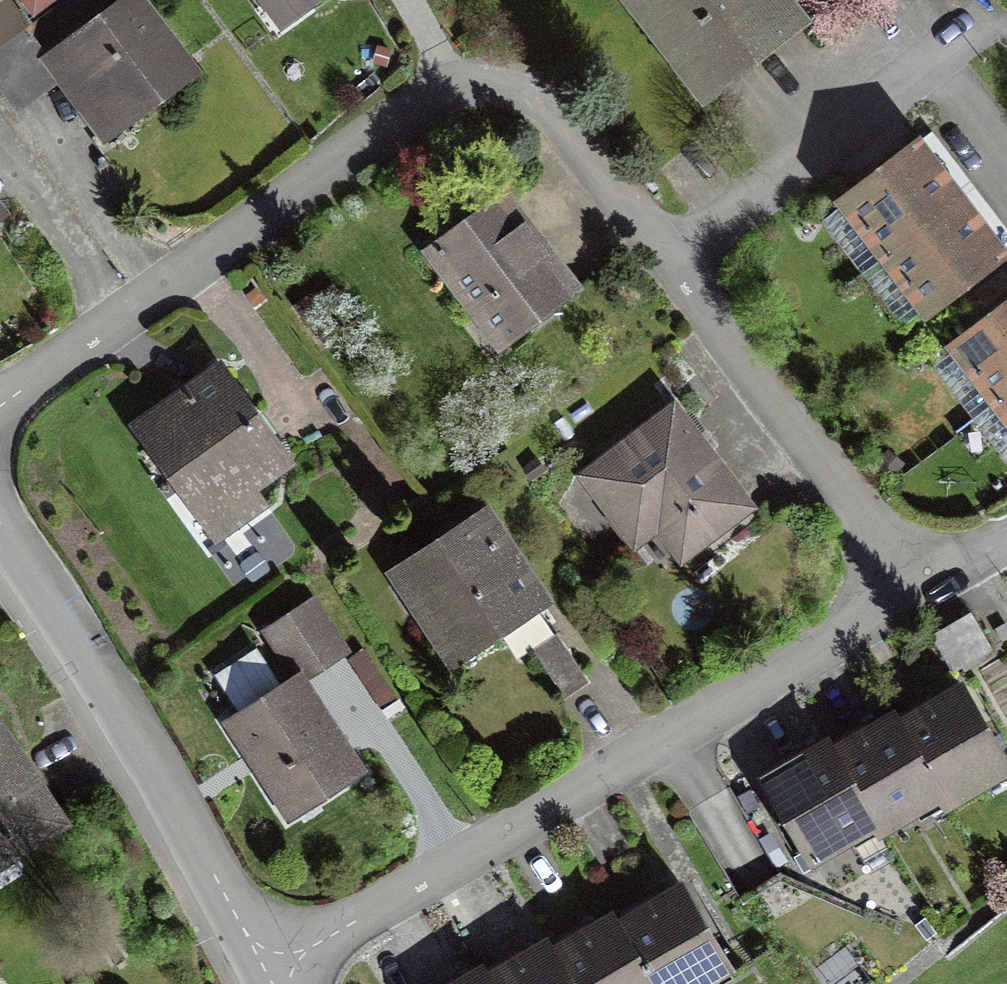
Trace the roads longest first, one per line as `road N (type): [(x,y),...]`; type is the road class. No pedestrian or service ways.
road 1 (residential): [(0,406),(426,104),(510,101),(577,147),(919,593)]
road 2 (residential): [(919,593),(263,981)]
road 3 (residential): [(0,549),(263,981)]

